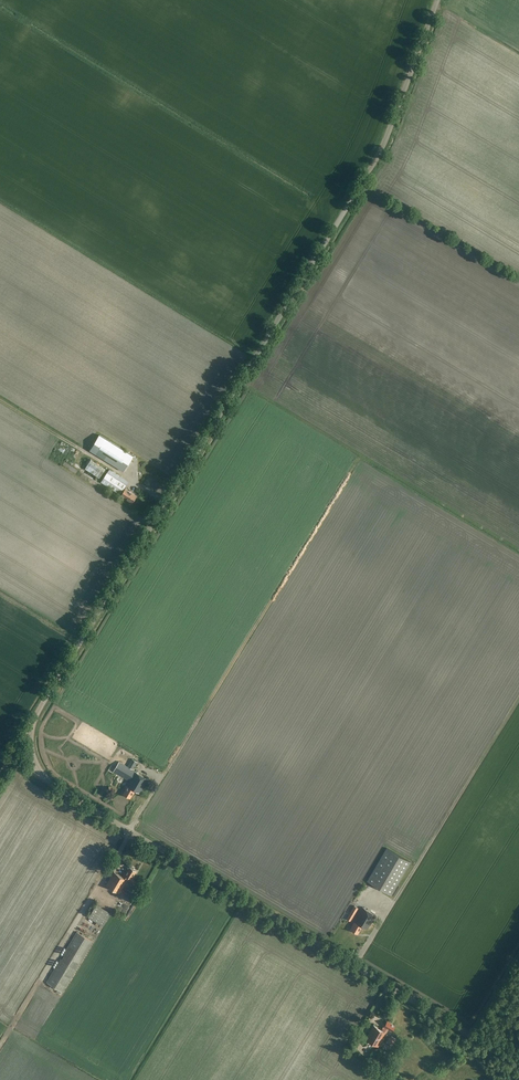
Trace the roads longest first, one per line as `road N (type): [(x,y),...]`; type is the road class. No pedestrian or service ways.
road 1 (tertiary): [(518,1061),(48,781),(32,749),(39,709),(377,158),(438,0)]

